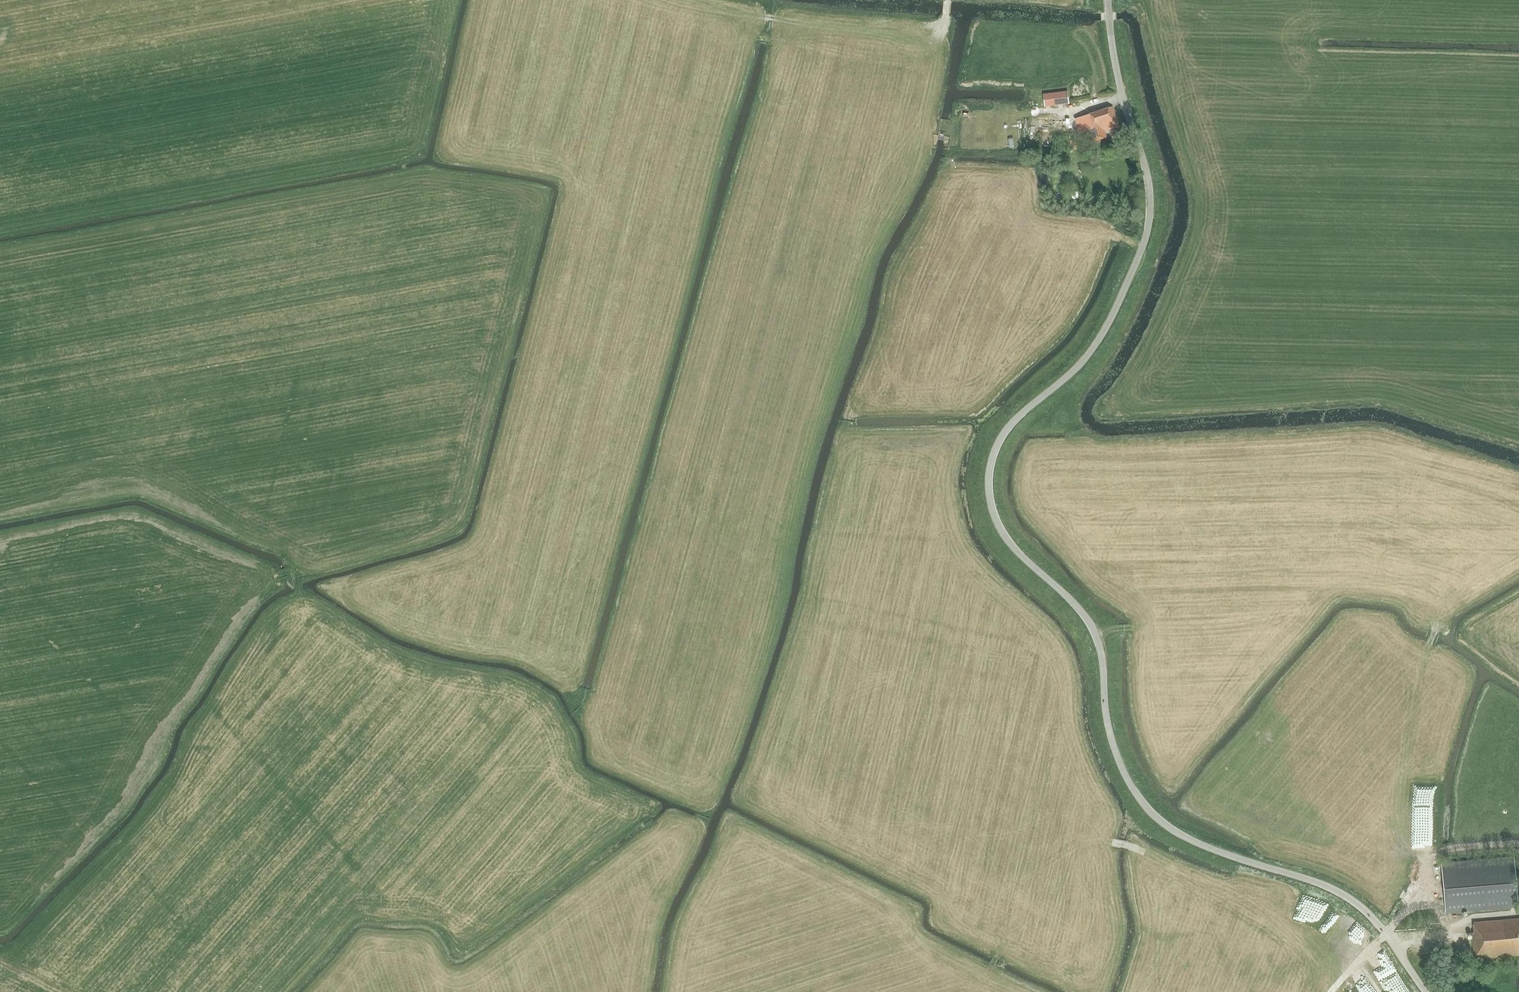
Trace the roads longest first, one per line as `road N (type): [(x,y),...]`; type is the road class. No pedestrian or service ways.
road 1 (unclassified): [(1426,991),(1379,924),(1346,896),(1184,837),(1145,804),(1112,741),(1093,629),(1013,547),(991,505),(989,471),(1002,436),(1095,346),(1148,226),(1150,195),(1121,90),(1108,0)]

